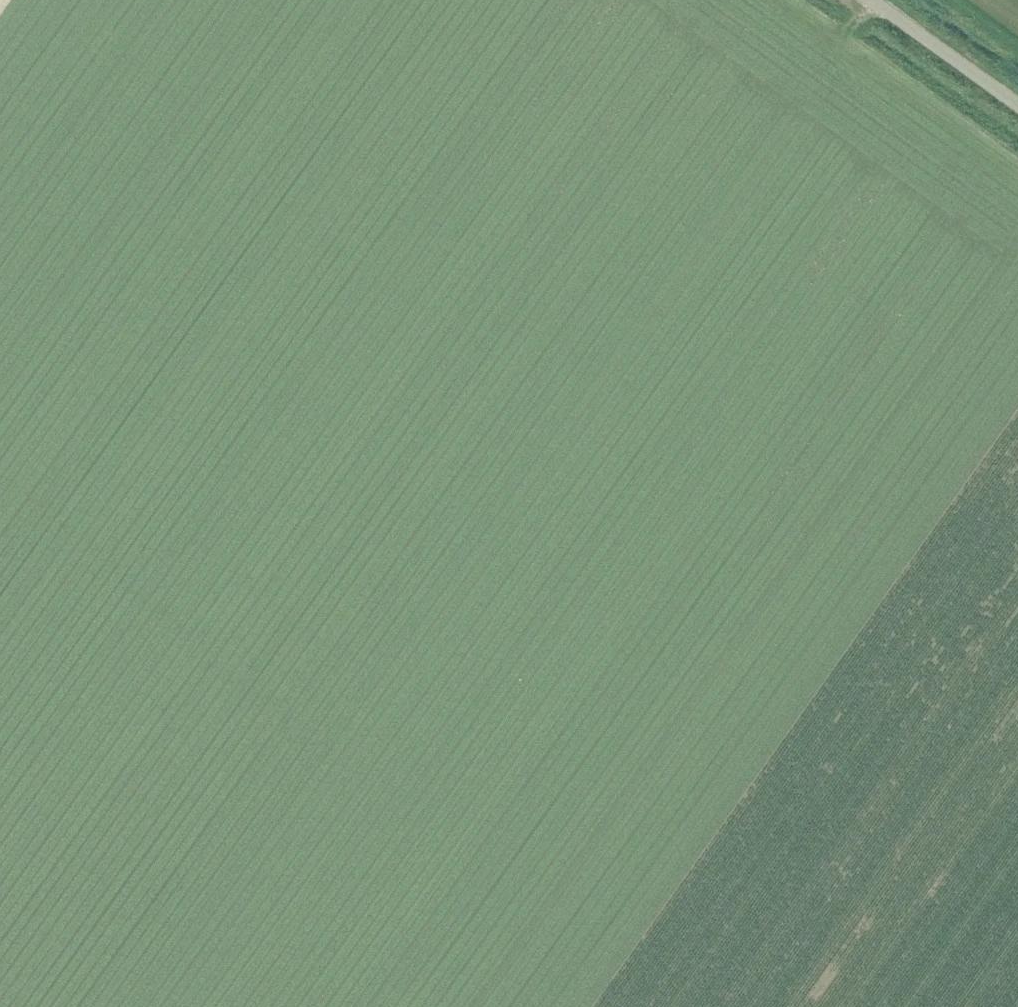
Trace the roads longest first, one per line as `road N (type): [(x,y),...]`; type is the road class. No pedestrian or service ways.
road 1 (unclassified): [(1017,112),(862,0)]

